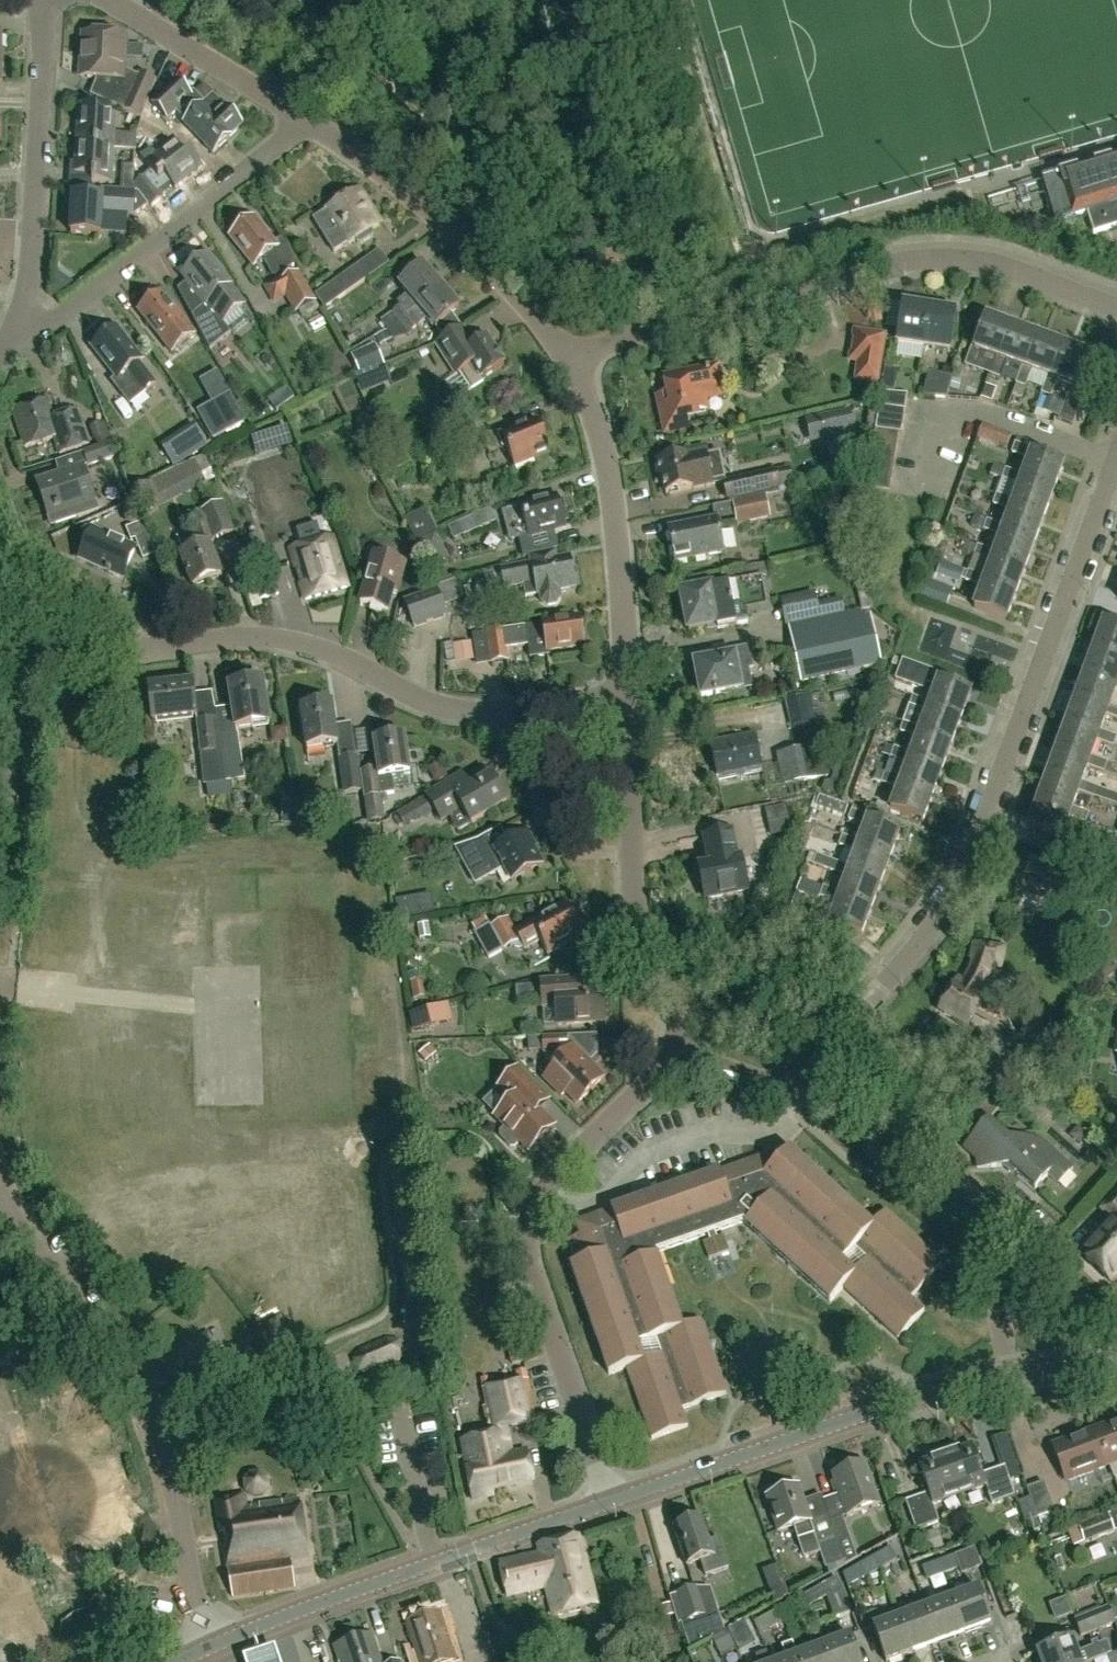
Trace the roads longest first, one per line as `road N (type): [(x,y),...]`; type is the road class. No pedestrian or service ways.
road 1 (residential): [(674,1051),(745,1080),(808,1069),(930,931),(949,904),(1116,463)]
road 2 (residential): [(565,356),(742,313),(919,258),(1008,267),(1116,308)]
road 3 (secondary): [(611,1501),(938,1391),(1116,1366)]
road 4 (residential): [(611,1501),(531,1276),(528,1222),(547,1183),(674,1051)]
road 5 (residential): [(210,1648),(157,1434),(0,1194)]
road 6 (residential): [(16,666),(242,637),(306,645),(428,702),(497,712)]
road 7 (secondary): [(210,1648),(611,1501)]
road 8 (residential): [(16,327),(73,311),(304,123)]
road 9 (residential): [(565,356),(526,305),(367,161),(304,123)]
road 10 (residential): [(626,694),(604,450),(565,356)]
road 11 (residential): [(16,327),(29,277),(50,0)]
road 12 (residential): [(1116,457),(986,408),(934,413),(916,482)]
road 13 (residential): [(304,123),(111,0)]
road 14 (unclassified): [(632,852),(568,848),(503,741),(497,712)]
road 15 (residential): [(674,1051),(676,1023),(638,921),(632,852)]
road 16 (residential): [(0,835),(16,666)]
road 17 (residential): [(632,852),(626,694)]
road 18 (residential): [(16,666),(0,520)]
road 19 (residential): [(497,712),(626,694)]

